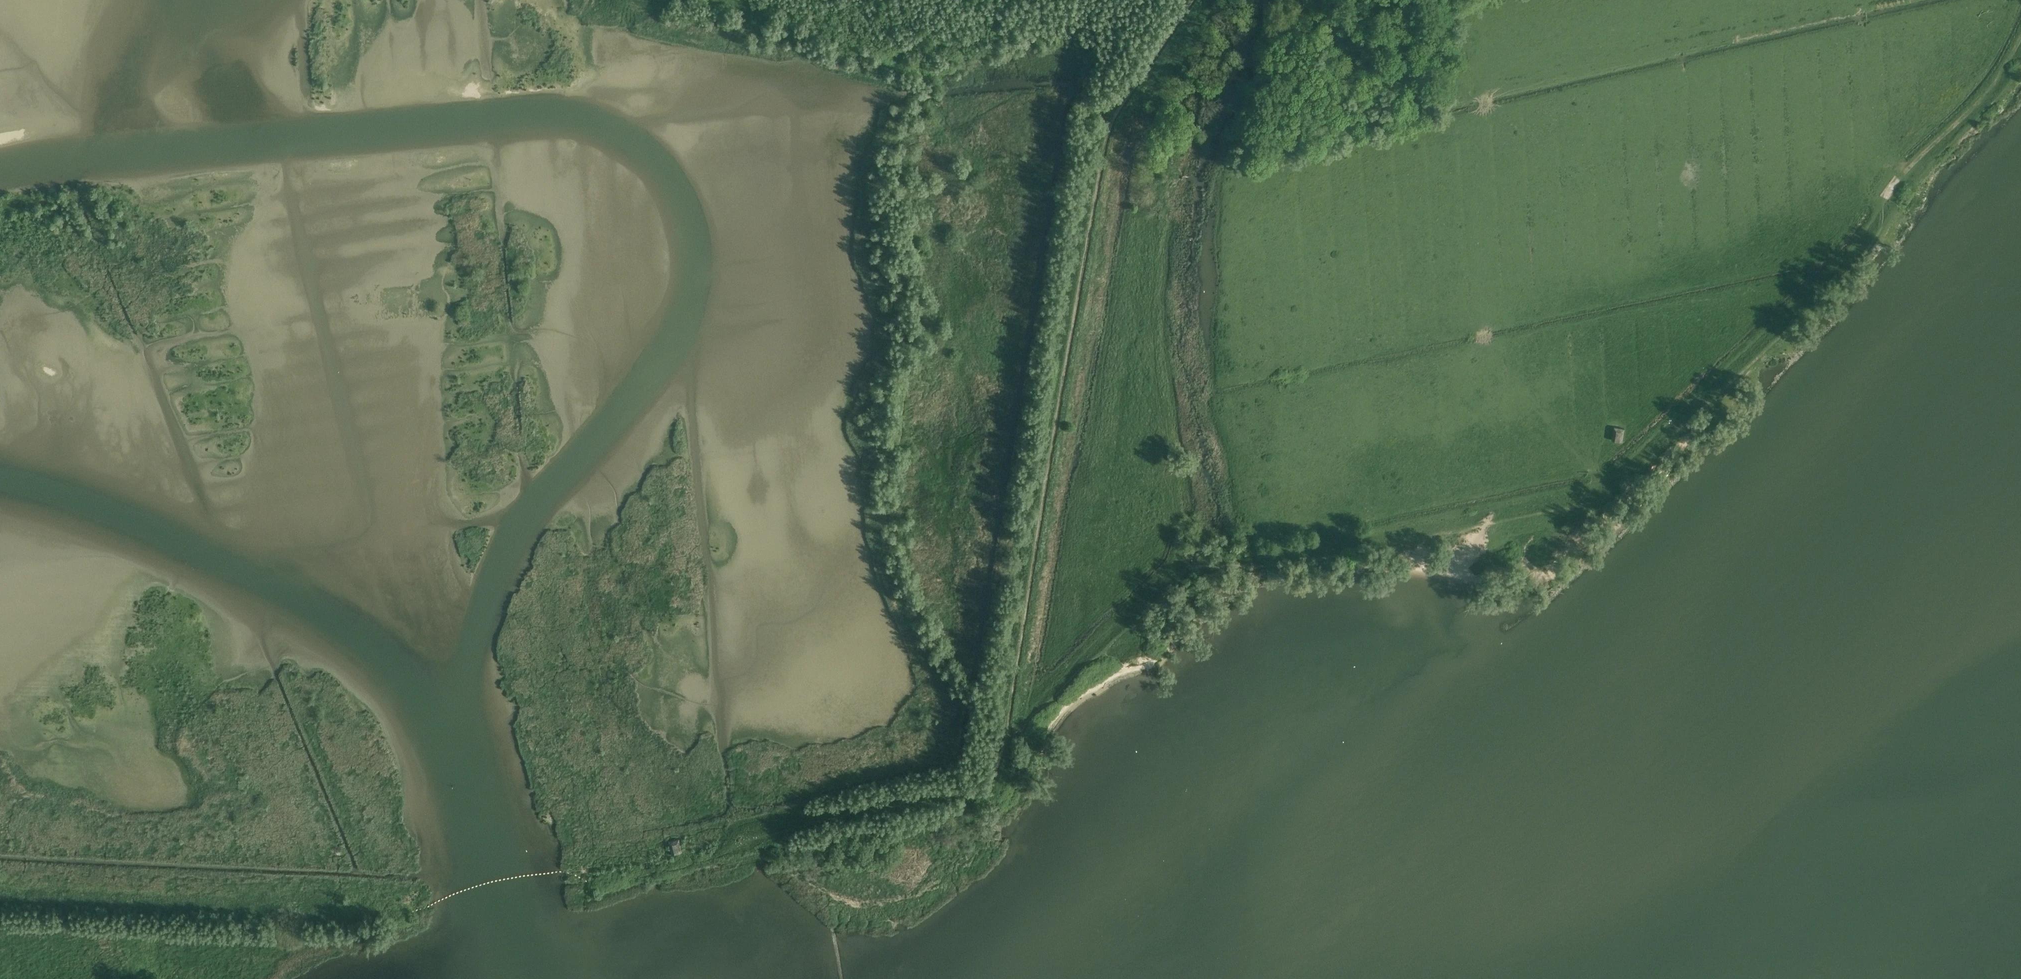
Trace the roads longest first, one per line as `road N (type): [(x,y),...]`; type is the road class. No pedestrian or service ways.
road 1 (track): [(1002,746),(1114,115),(1192,0)]
road 2 (track): [(1602,484),(1855,242),(1903,173),(1990,86),(2020,36)]

